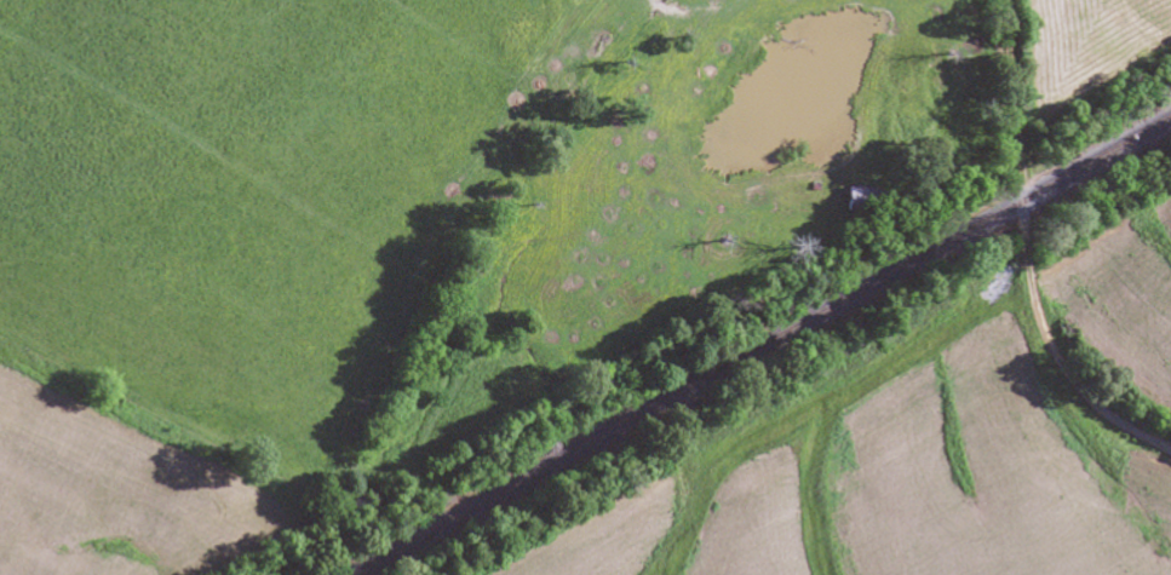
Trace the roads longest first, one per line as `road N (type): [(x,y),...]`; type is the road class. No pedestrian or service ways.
road 1 (residential): [(1170,455),(1093,407),(1062,372),(1043,333),(1021,240),(1006,0)]

